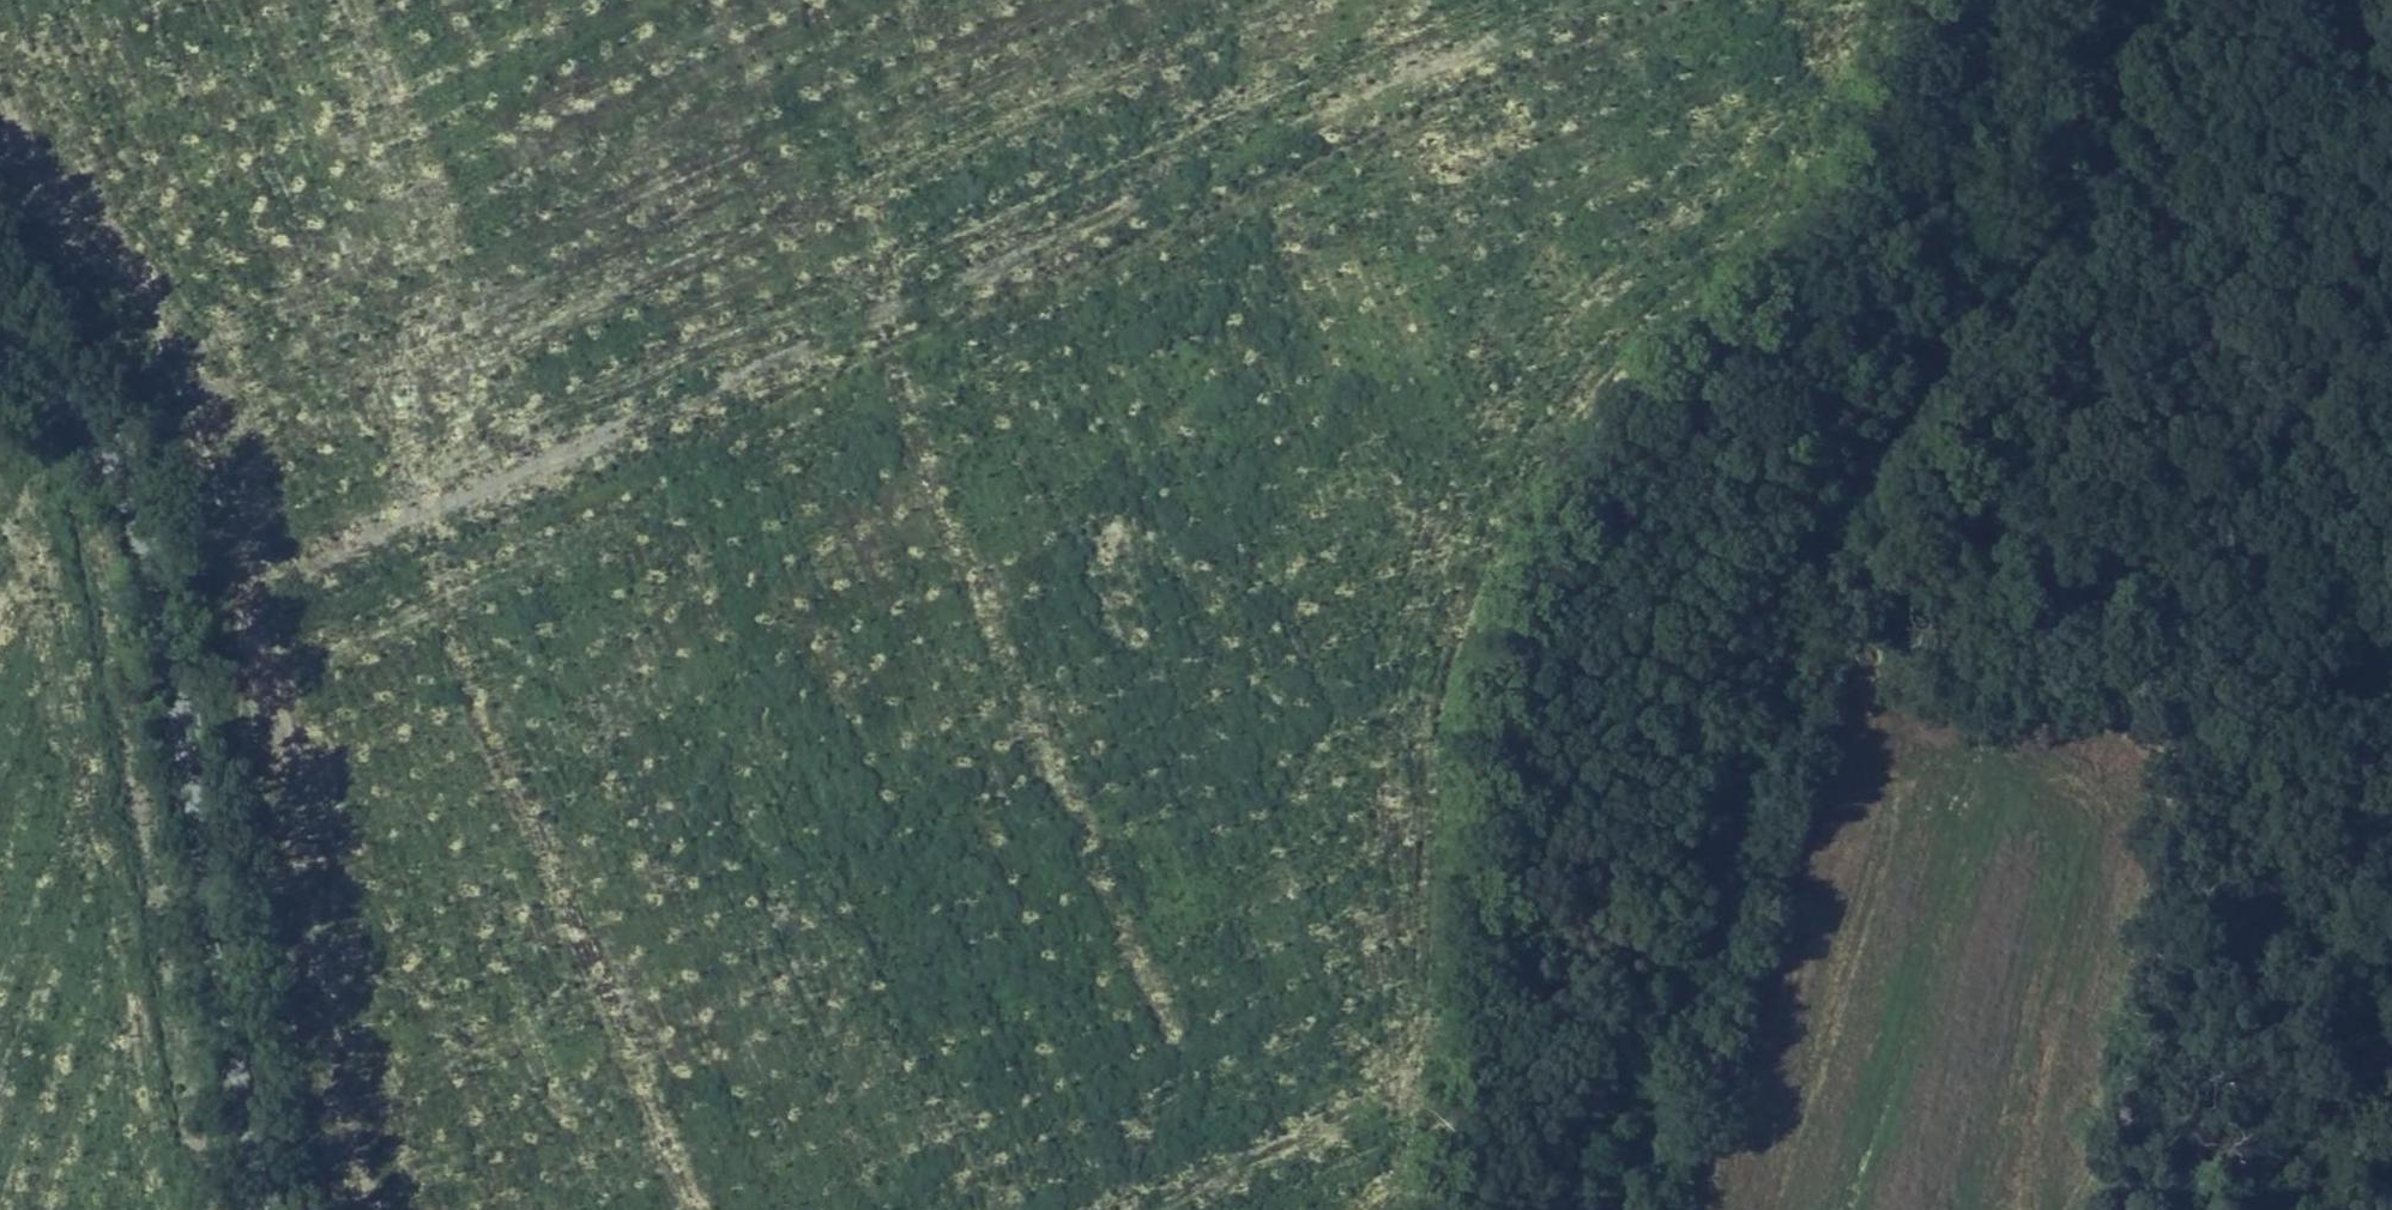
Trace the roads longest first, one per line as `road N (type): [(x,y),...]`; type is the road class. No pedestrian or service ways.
road 1 (tertiary): [(0,335),(60,390),(107,486),(259,1209)]

